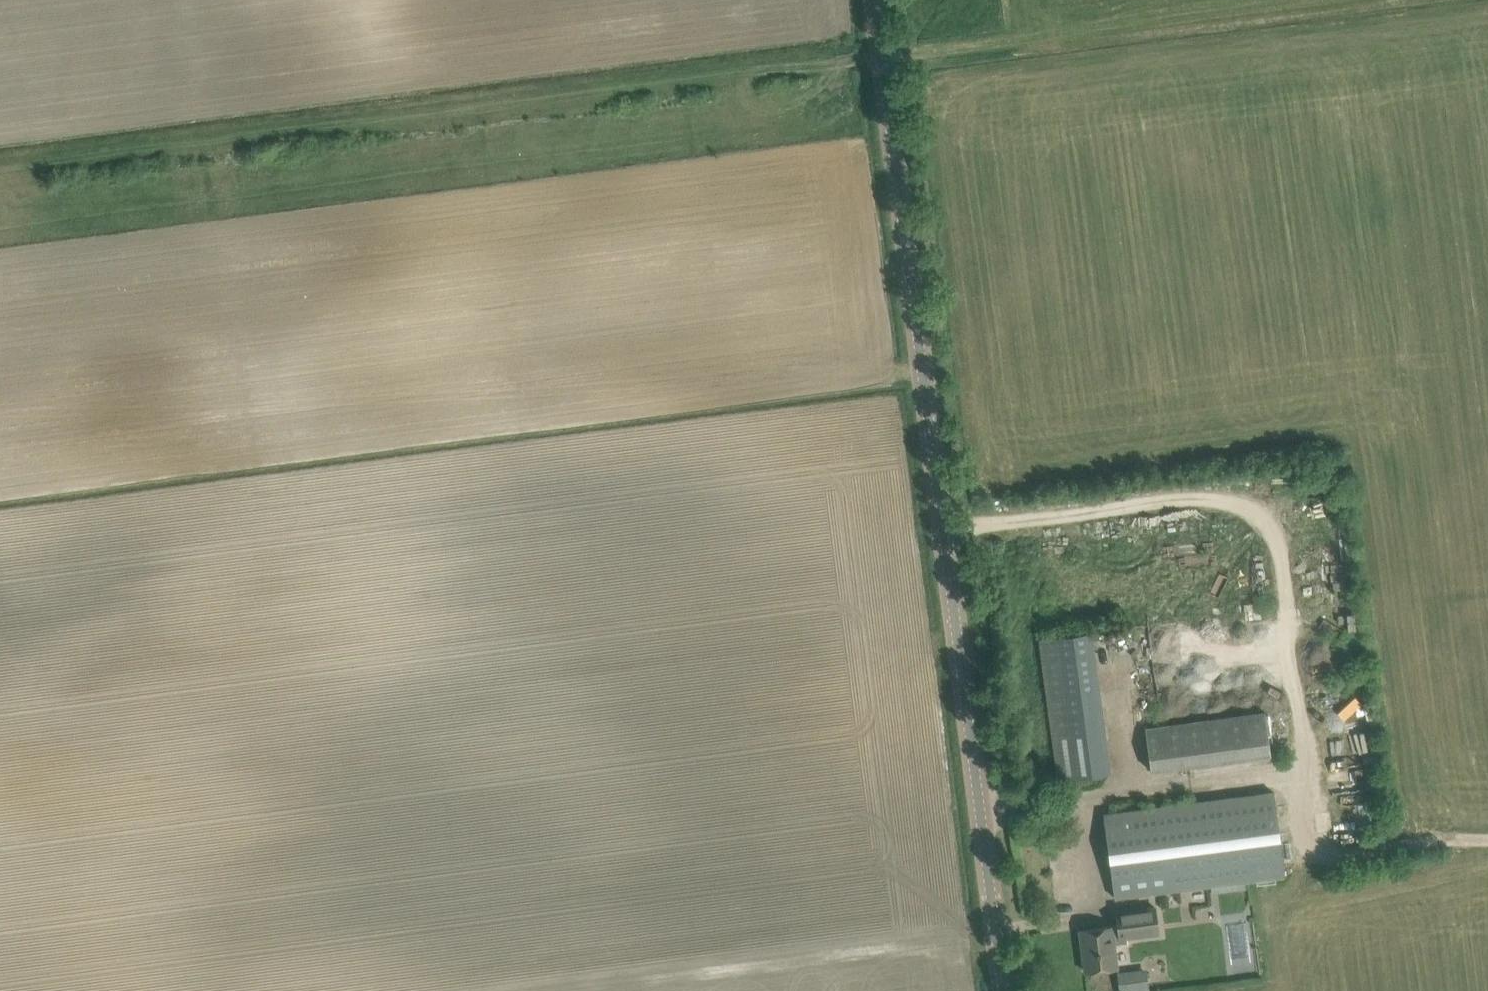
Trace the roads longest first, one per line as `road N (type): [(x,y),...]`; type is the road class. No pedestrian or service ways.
road 1 (unclassified): [(1004,990),(875,0)]

